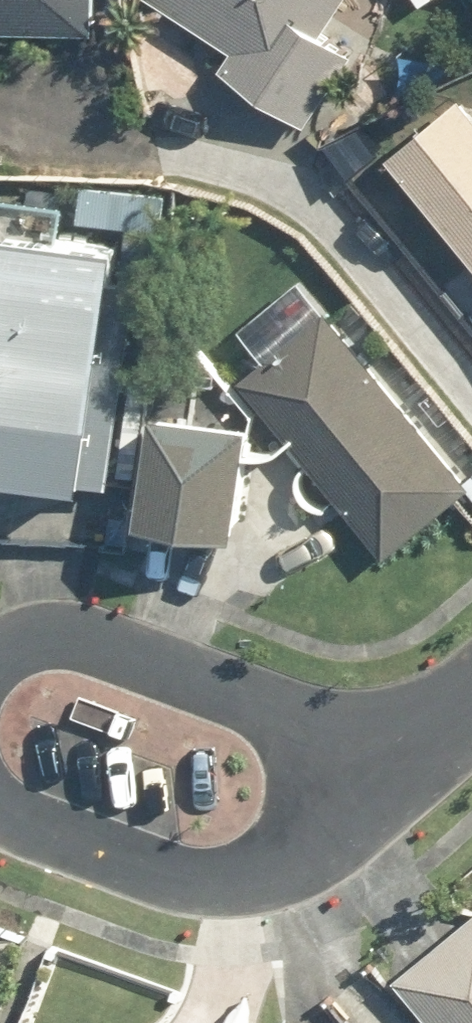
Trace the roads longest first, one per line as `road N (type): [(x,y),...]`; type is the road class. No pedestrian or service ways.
road 1 (residential): [(395,777),(315,850),(263,878),(181,890),(32,836),(0,810)]
road 2 (residential): [(169,677),(395,777)]
road 3 (residential): [(0,657),(88,641),(169,677)]

